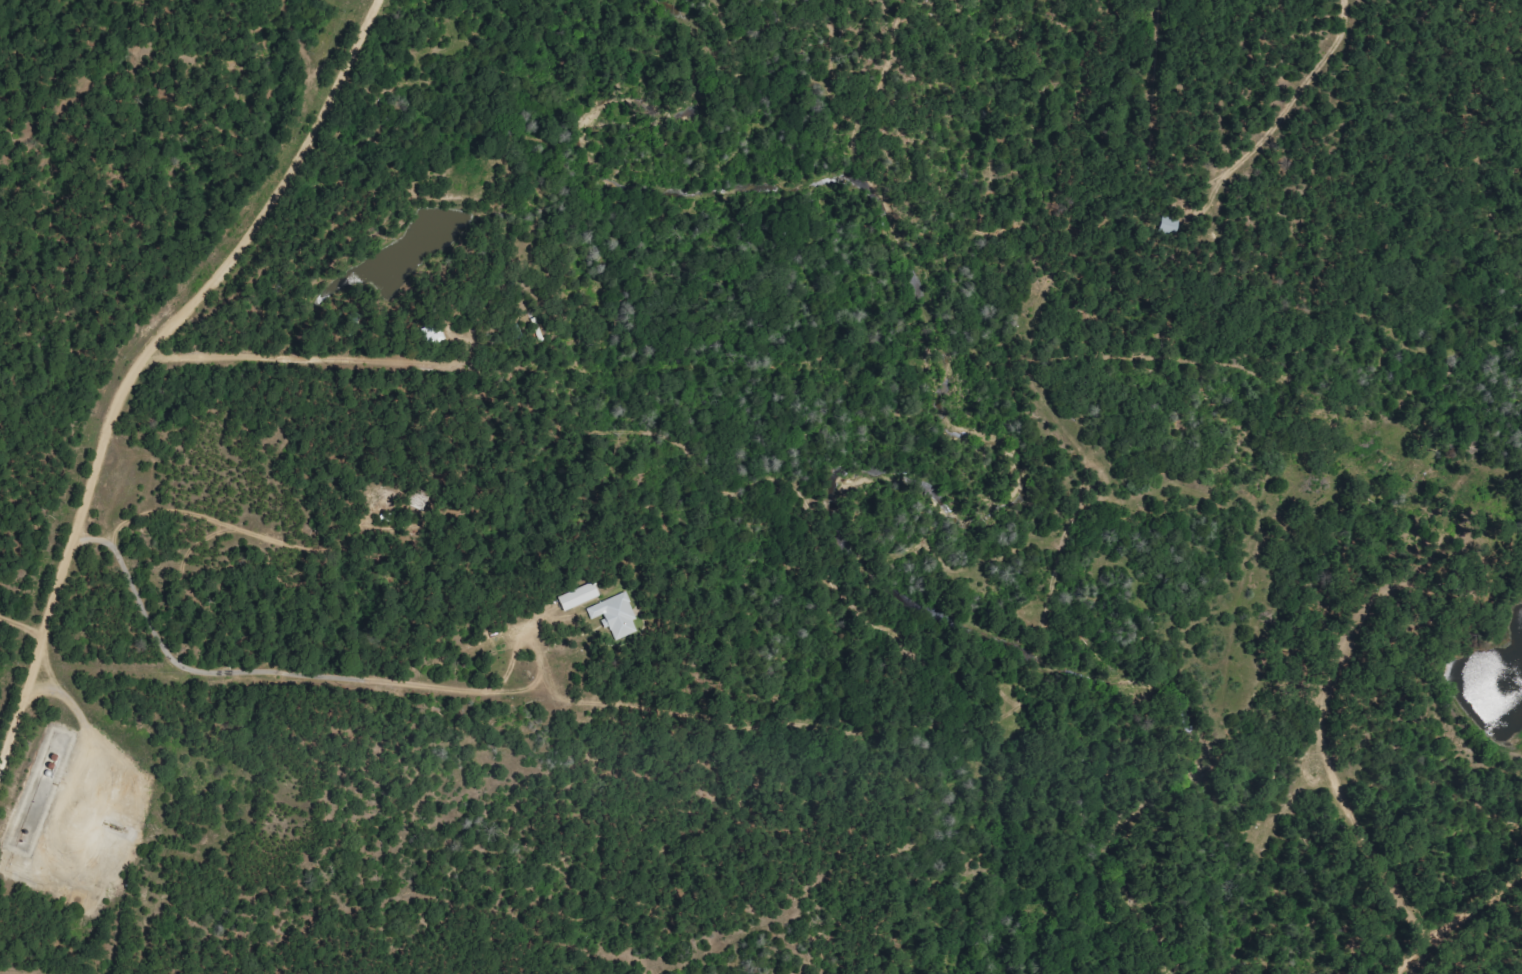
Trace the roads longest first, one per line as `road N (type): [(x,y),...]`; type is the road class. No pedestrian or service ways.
road 1 (residential): [(1521,847),(1434,599),(1521,595)]
road 2 (residential): [(1386,973),(1414,941),(1521,864)]

